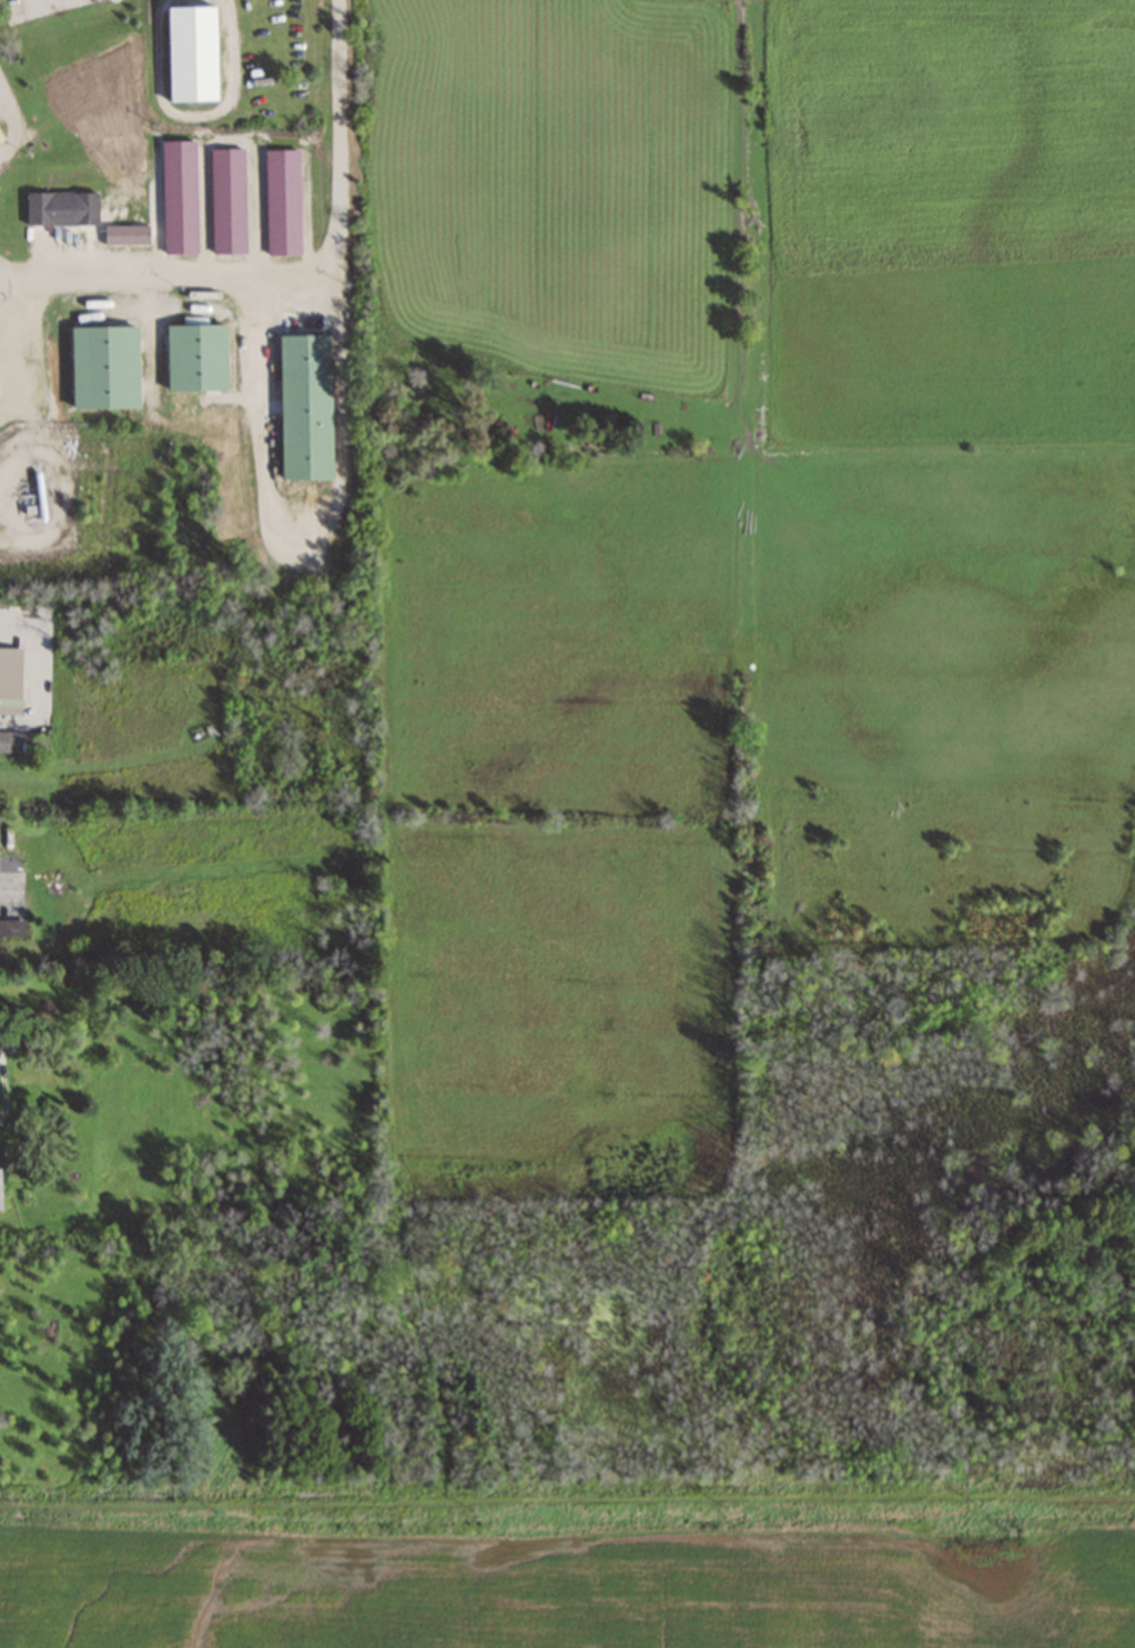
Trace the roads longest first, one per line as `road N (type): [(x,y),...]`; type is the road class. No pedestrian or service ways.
road 1 (residential): [(339,0),(324,281),(53,279),(0,266)]

